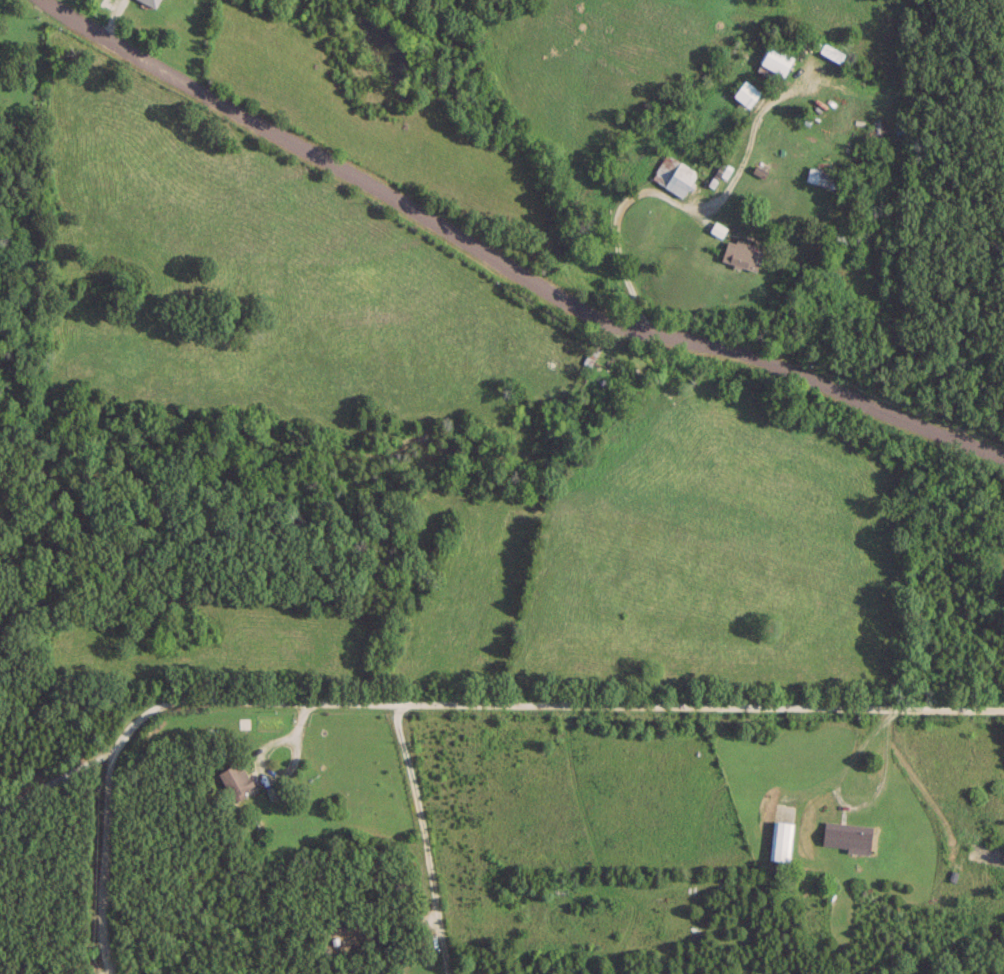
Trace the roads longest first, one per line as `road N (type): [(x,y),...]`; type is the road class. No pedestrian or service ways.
road 1 (residential): [(1003,455),(720,346),(595,319),(46,0)]

